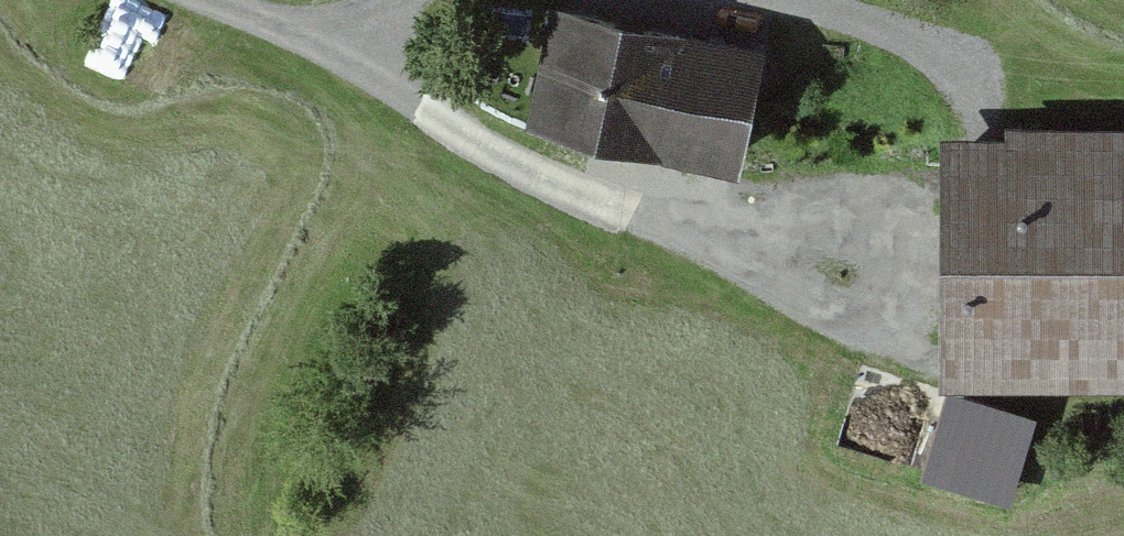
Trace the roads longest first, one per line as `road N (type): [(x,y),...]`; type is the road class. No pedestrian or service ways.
road 1 (track): [(175,0),(312,54),(853,333)]
road 2 (track): [(720,0),(926,40),(955,110),(853,333)]
road 3 (track): [(1123,391),(912,383),(853,333)]
road 4 (track): [(312,54),(448,0)]

